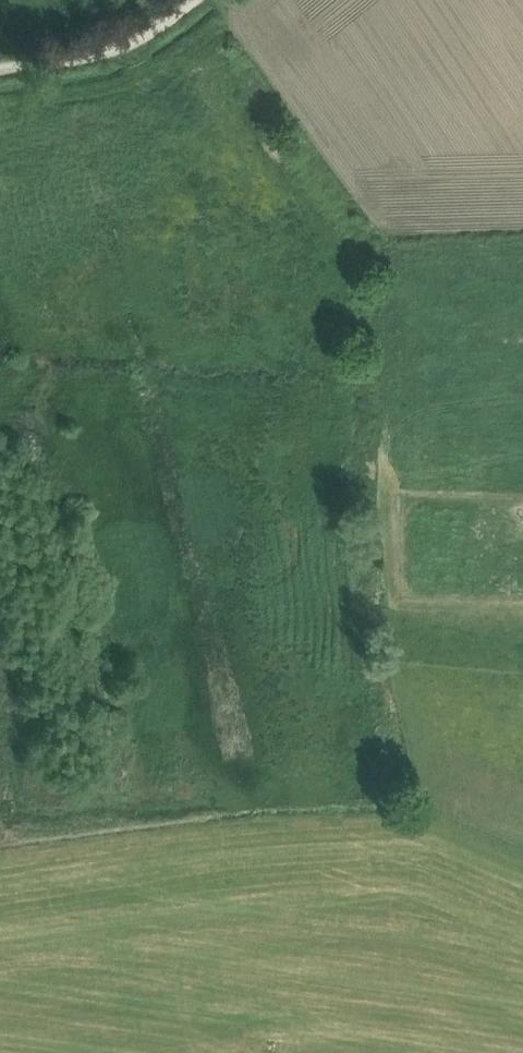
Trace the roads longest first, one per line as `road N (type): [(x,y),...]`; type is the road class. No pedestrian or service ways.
road 1 (track): [(196,0),(147,37),(0,69)]

